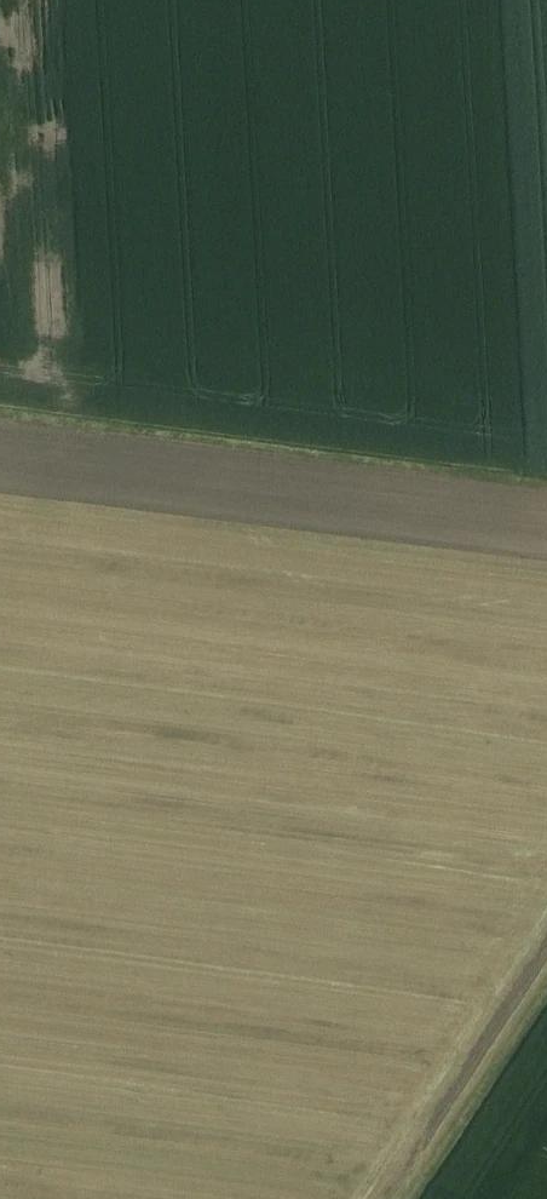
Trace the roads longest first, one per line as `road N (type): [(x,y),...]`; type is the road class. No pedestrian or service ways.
road 1 (track): [(546,485),(0,415)]
road 2 (track): [(411,1198),(546,989)]

